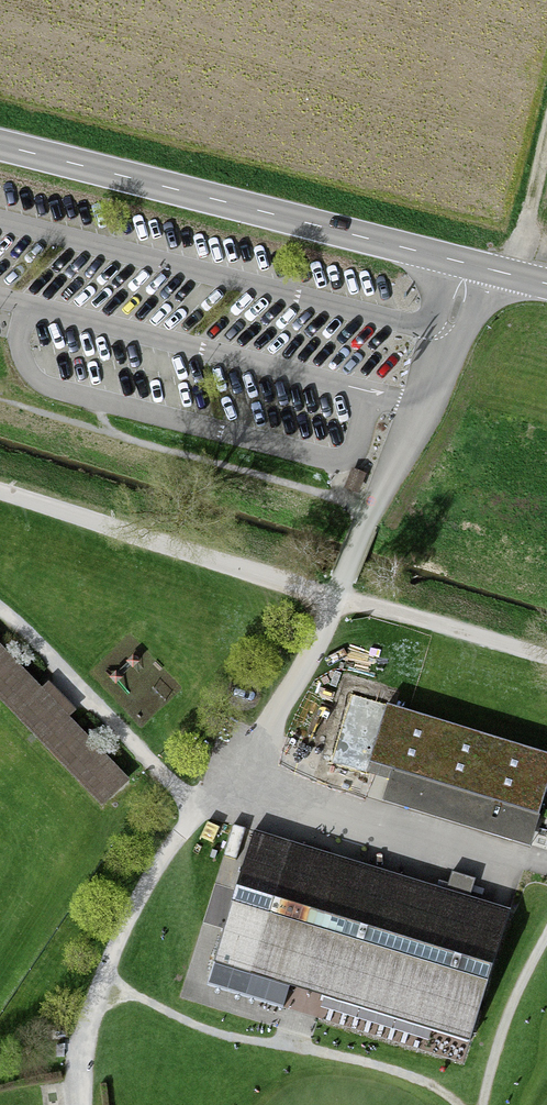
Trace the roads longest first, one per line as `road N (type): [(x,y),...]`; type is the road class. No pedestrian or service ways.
road 1 (track): [(338,601),(269,730),(139,907),(86,1045),(81,1104)]
road 2 (secondary): [(546,282),(0,145)]
road 3 (track): [(454,1104),(418,1086),(203,1037),(105,980)]
road 4 (track): [(0,490),(338,601)]
road 5 (track): [(546,863),(237,772)]
road 6 (track): [(202,818),(0,612)]
road 7 (track): [(338,601),(546,663)]
road 8 (track): [(546,938),(510,1012),(488,1104)]
road 9 (track): [(515,274),(546,142)]

